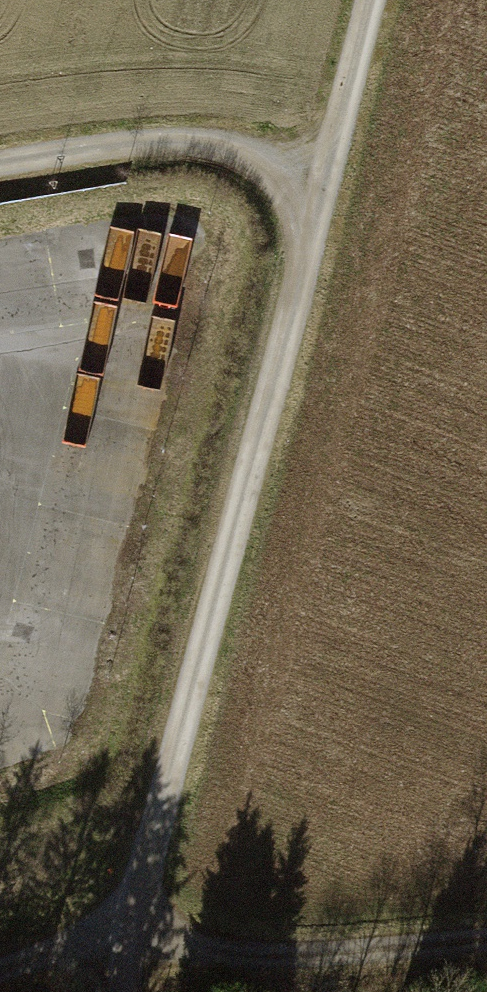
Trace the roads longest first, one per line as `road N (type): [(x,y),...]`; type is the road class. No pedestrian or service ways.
road 1 (track): [(322,183),(132,949)]
road 2 (track): [(132,949),(254,958),(486,942)]
road 3 (track): [(0,164),(189,141),(322,183)]
road 4 (track): [(370,0),(322,183)]
road 5 (track): [(0,968),(62,951),(132,949)]

